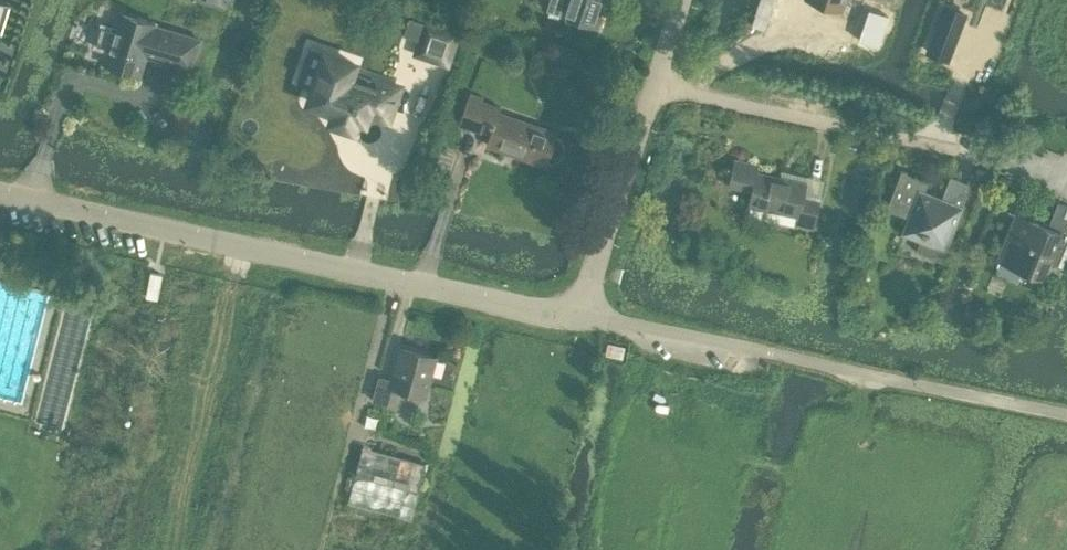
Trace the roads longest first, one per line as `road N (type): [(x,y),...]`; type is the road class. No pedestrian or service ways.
road 1 (unclassified): [(579,317),(0,195)]
road 2 (unclassified): [(1066,415),(579,317)]
road 3 (residential): [(1008,163),(651,87)]
road 4 (residential): [(579,317),(651,87)]

